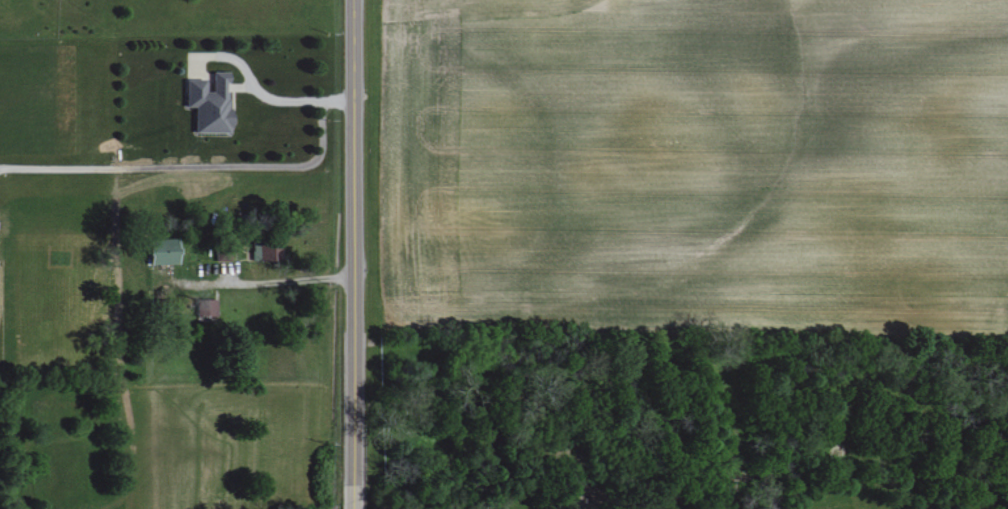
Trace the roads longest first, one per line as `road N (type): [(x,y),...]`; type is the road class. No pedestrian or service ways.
road 1 (secondary): [(357,508),(357,0)]

